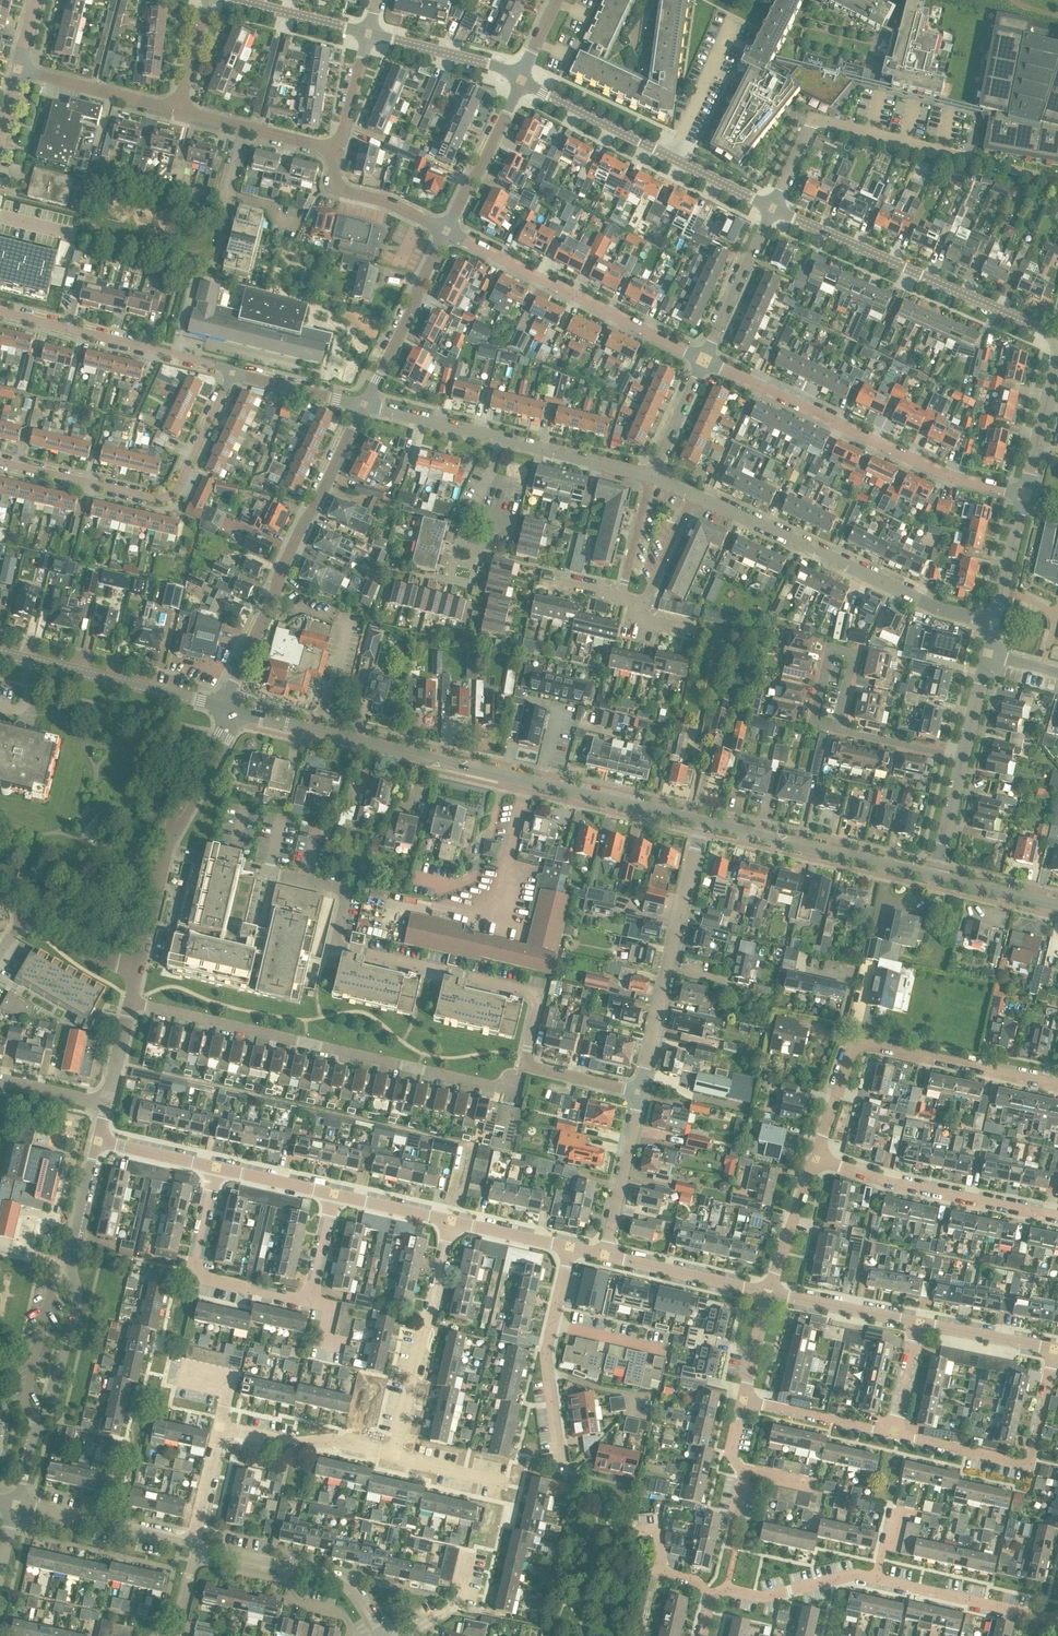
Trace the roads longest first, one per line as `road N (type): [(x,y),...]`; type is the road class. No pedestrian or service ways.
road 1 (tertiary): [(702,823),(229,710)]
road 2 (residential): [(525,1066),(508,1089),(129,1004)]
road 3 (residential): [(772,210),(813,120),(1057,181)]
road 4 (residential): [(1026,494),(938,471),(706,360)]
road 5 (tertiary): [(229,710),(281,571),(364,404)]
road 6 (residential): [(995,623),(924,601),(697,492)]
road 7 (residential): [(1057,340),(772,210)]
road 8 (residential): [(0,460),(172,494),(235,373)]
road 9 (residential): [(33,1430),(49,1409),(75,1288),(70,1257),(97,1142)]
road 10 (residential): [(333,943),(543,992),(525,1066)]
road 11 (residential): [(706,360),(448,233)]
road 12 (residential): [(640,1091),(702,823)]
road 13 (residential): [(1054,1351),(1028,1462),(893,1432)]
road 14 (residential): [(1057,1217),(884,1181),(817,1157)]
road 15 (residential): [(235,373),(0,313)]
road 16 (residential): [(394,1454),(452,1220)]
road 17 (tertiary): [(936,878),(702,823)]
road 18 (residential): [(192,1279),(309,1306),(336,1194)]
road 19 (residential): [(387,1635),(357,1588),(193,1548)]
road 20 (residential): [(1057,1085),(856,1040)]
road 21 (residential): [(229,710),(37,663)]
road 22 (tertiary): [(364,404),(448,233)]
road 23 (residential): [(877,1579),(1057,1617)]
road 24 (residential): [(193,1548),(18,1506)]
road 25 (residential): [(222,1427),(394,1454)]
road 26 (residential): [(712,1597),(728,1588),(765,1598),(856,1574),(877,1579)]
road 27 (residential): [(181,110),(16,70)]
road 28 (residential): [(671,159),(521,86)]
road 29 (residential): [(608,1254),(640,1091)]
road 30 (residential): [(770,1289),(608,1254)]
road 31 (tertiary): [(448,233),(521,86)]
road 32 (unclassified): [(706,360),(772,210)]
road 33 (residential): [(338,151),(181,110)]
road 34 (tertiary): [(521,86),(369,35)]
road 35 (residential): [(333,943),(346,891),(245,866)]
road 36 (residential): [(448,233),(337,188),(338,151)]
road 37 (residential): [(651,475),(499,438)]
road 38 (residential): [(918,1322),(770,1289)]
road 39 (tertiary): [(369,35),(227,0)]
road 40 (residential): [(893,1432),(751,1402)]
road 41 (residential): [(564,1466),(547,1346),(552,1323)]
road 42 (residential): [(770,1289),(817,1157)]
road 43 (residential): [(499,438),(364,404)]
road 44 (residential): [(1054,1351),(918,1322)]
road 45 (residential): [(172,832),(229,736),(229,710)]
road 46 (residential): [(1026,494),(1057,360)]
road 47 (residential): [(229,710),(172,832)]
road 48 (residential): [(995,623),(1026,494)]
road 49 (residential): [(364,404),(235,373)]
road 50 (residential): [(412,1635),(460,1606),(476,1584),(487,1540)]
road 51 (residential): [(518,1488),(394,1454)]
road 52 (residential): [(963,758),(838,729)]
road 53 (residential): [(167,848),(136,972)]
road 54 (unclassified): [(651,475),(706,360)]
road 55 (residential): [(644,606),(697,492)]
road 56 (residential): [(136,972),(24,915)]
road 57 (residential): [(838,729),(814,723),(832,648),(855,654)]
road 58 (residential): [(622,596),(651,475)]
road 59 (residential): [(193,1548),(222,1427)]
road 60 (tertiary): [(1057,906),(936,878)]
road 61 (residential): [(817,1157),(856,1040)]
road 62 (residential): [(936,878),(963,758)]
road 63 (residential): [(217,1168),(97,1142)]
road 64 (residential): [(336,1194),(217,1168)]
road 65 (residential): [(669,1350),(552,1323)]
road 66 (residential): [(338,151),(369,35)]

